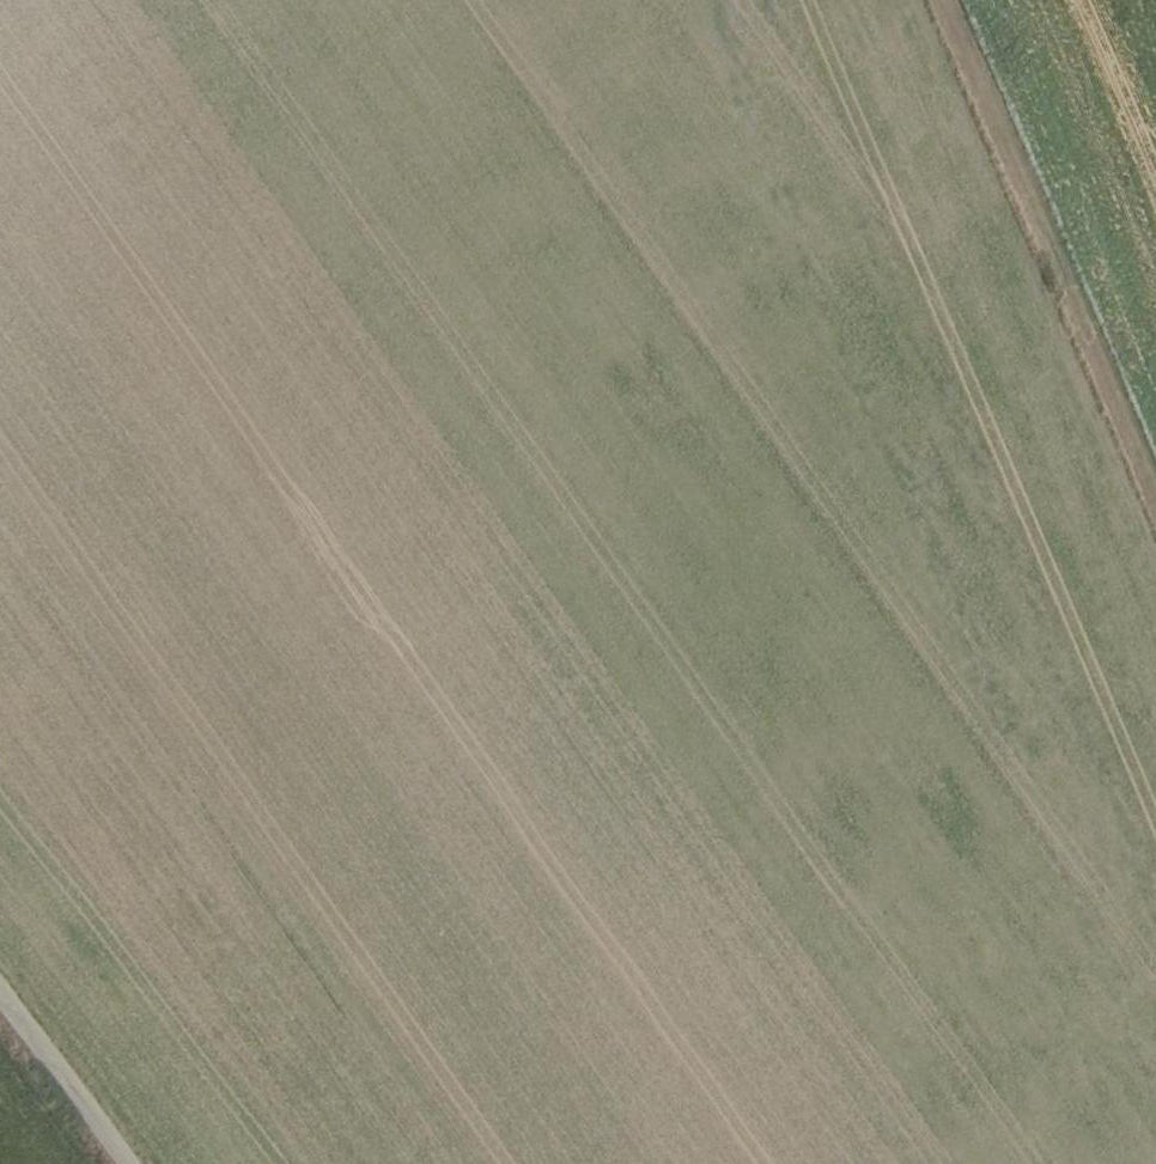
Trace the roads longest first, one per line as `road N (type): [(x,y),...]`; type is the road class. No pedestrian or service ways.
road 1 (track): [(1155,527),(934,0)]
road 2 (track): [(0,1024),(119,1163)]

